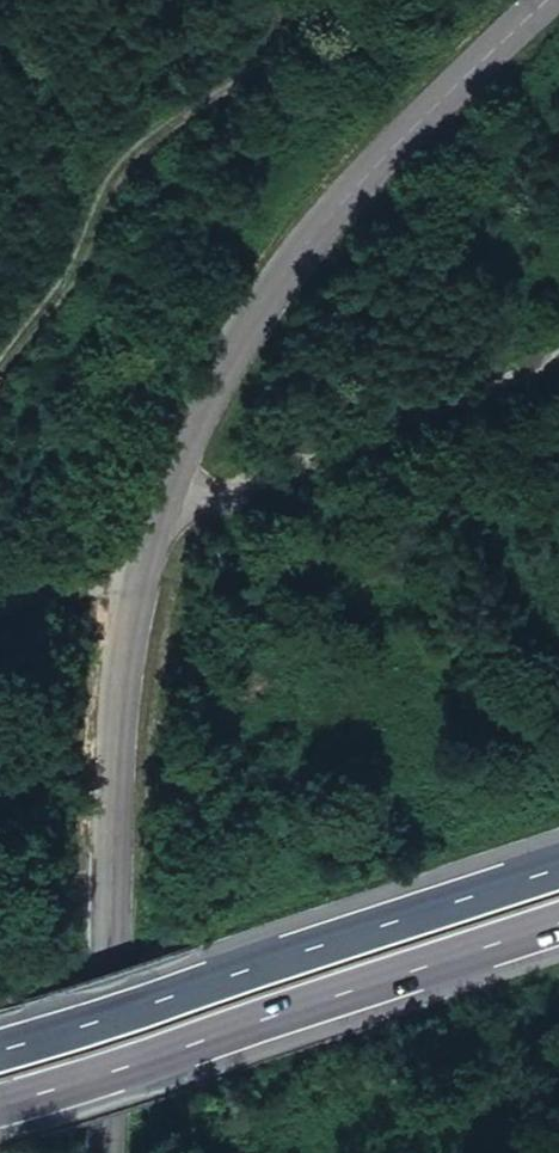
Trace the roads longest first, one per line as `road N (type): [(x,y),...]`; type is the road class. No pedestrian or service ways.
road 1 (secondary): [(544,0),(339,203),(227,364),(184,448),(154,532),(121,702),(110,1152)]
road 2 (trunk): [(558,867),(0,1048)]
road 3 (trunk): [(0,1103),(558,923)]
road 4 (track): [(0,367),(77,270),(109,175),(130,143),(204,108),(240,80),(274,37),(278,0)]
road 5 (track): [(166,499),(264,488),(558,356)]
road 6 (track): [(0,615),(80,581),(145,570)]

